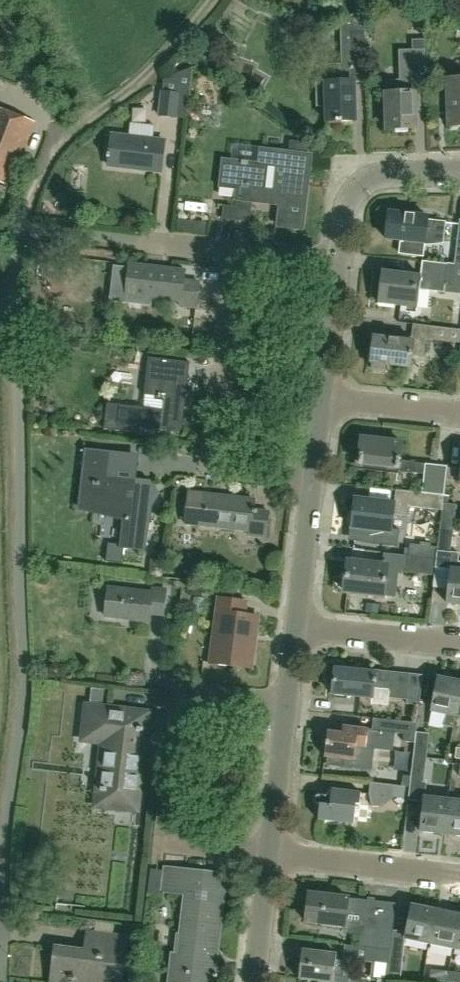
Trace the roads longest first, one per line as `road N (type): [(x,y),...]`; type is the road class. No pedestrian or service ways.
road 1 (residential): [(2,981),(24,661),(14,309),(20,228)]
road 2 (residential): [(271,857),(175,840),(182,711),(190,698),(206,694),(289,703)]
road 3 (residential): [(313,481),(228,470),(212,448),(233,251)]
road 4 (track): [(30,193),(77,124),(156,66),(213,0)]
road 5 (residential): [(233,251),(20,228)]
road 6 (residential): [(459,878),(271,857)]
road 7 (residential): [(339,264),(344,212),(357,187),(384,174),(459,172)]
road 8 (residential): [(459,647),(297,628)]
road 9 (residential): [(271,857),(289,703)]
road 10 (residential): [(297,628),(313,481)]
road 11 (residential): [(326,398),(339,264)]
road 12 (residential): [(459,413),(326,398)]
road 13 (residential): [(258,981),(271,857)]

